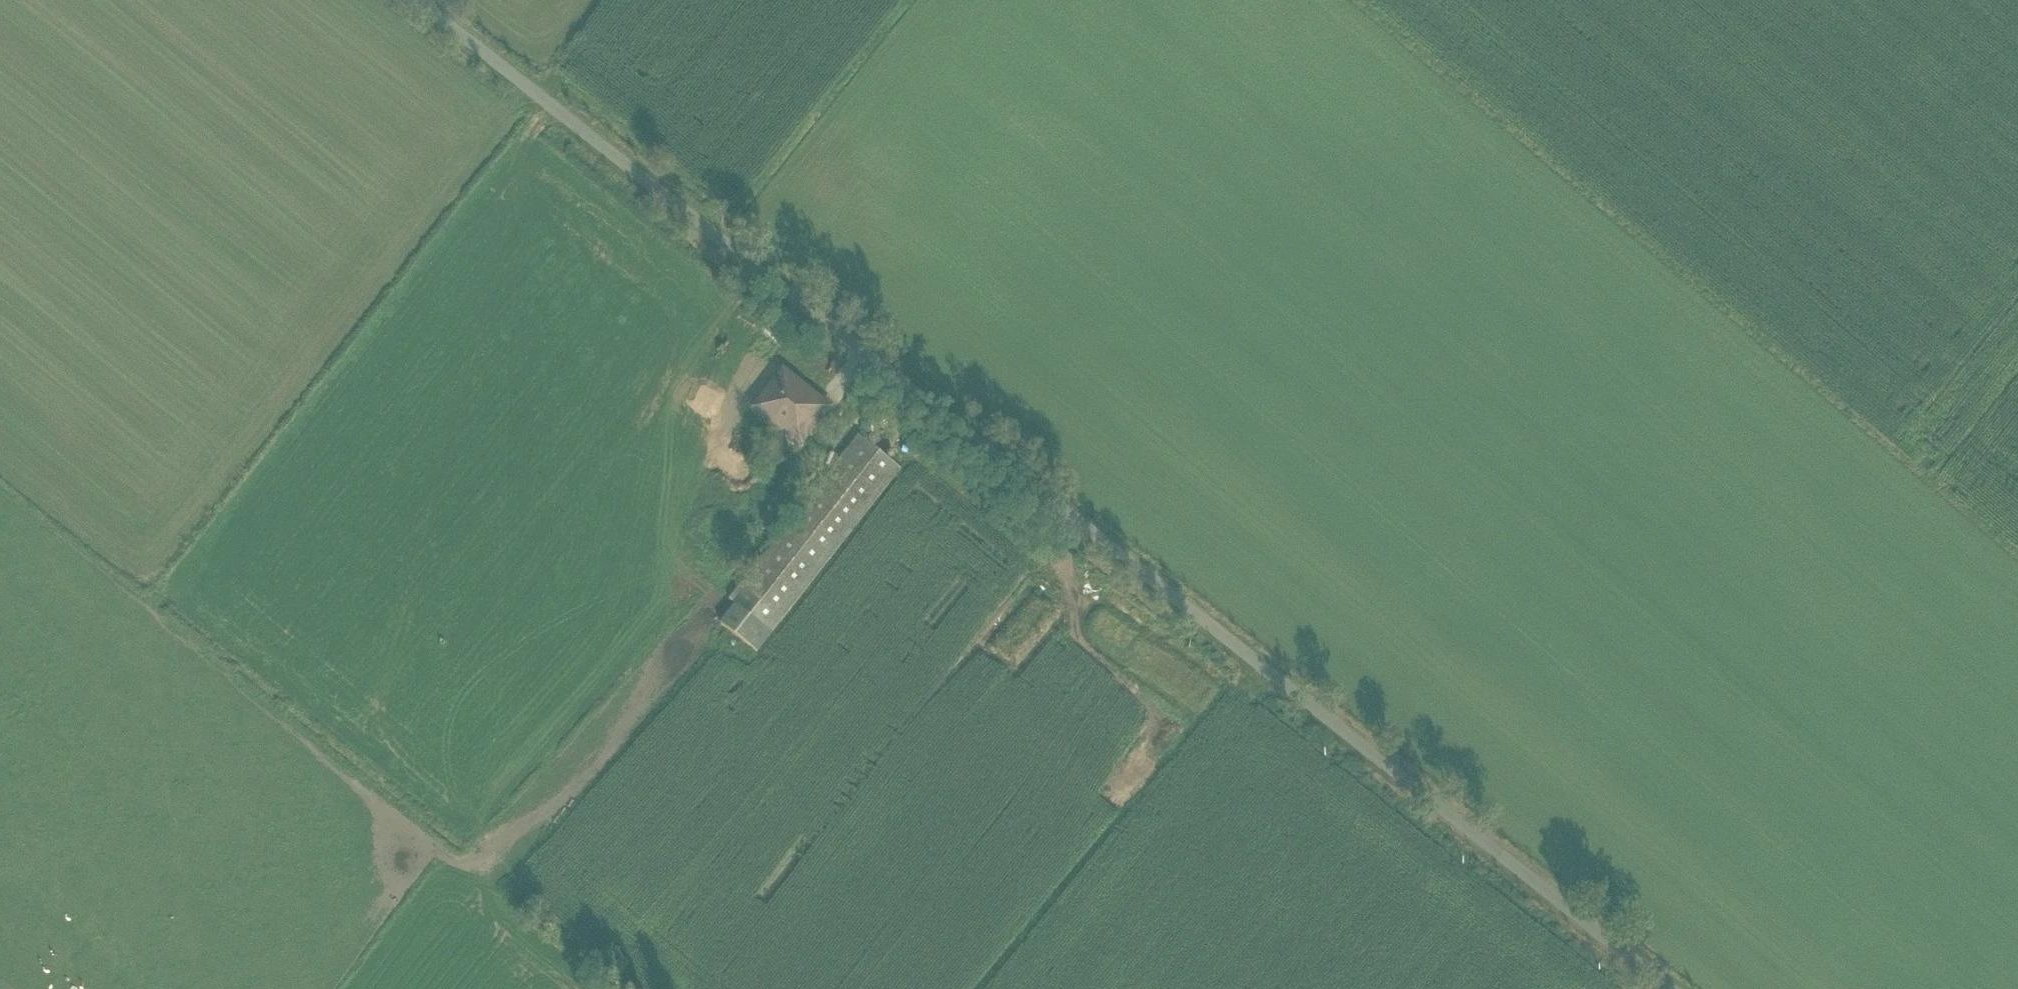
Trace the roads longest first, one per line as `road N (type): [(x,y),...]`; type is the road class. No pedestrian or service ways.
road 1 (unclassified): [(1673,988),(423,0)]

